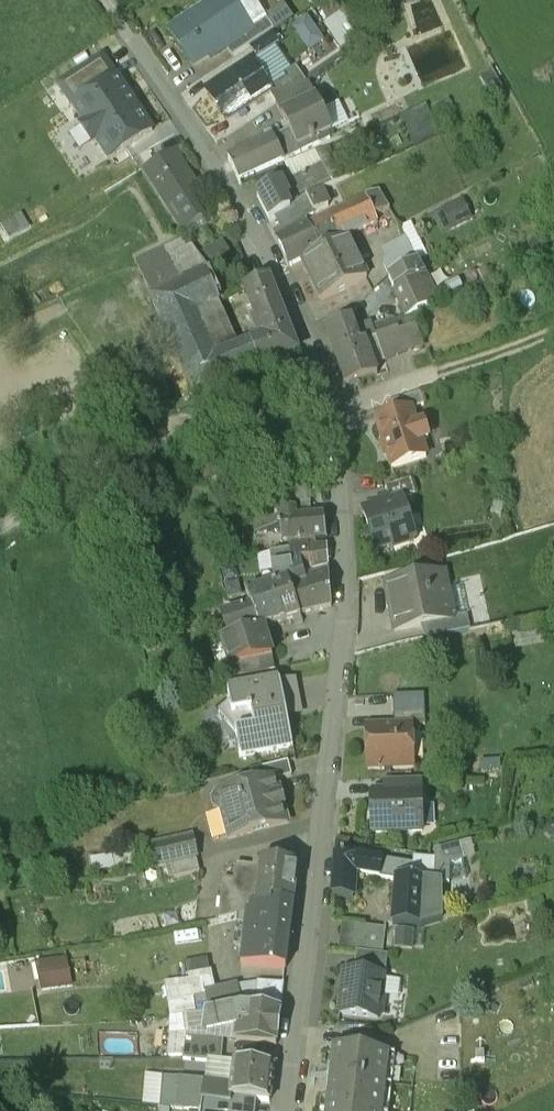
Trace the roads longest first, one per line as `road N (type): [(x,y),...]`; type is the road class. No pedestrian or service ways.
road 1 (residential): [(327,385),(337,406),(343,598),(282,1110)]
road 2 (residential): [(125,30),(261,233),(327,385)]
road 3 (unclassified): [(0,522),(101,457),(327,385)]
road 4 (track): [(553,331),(337,406)]

